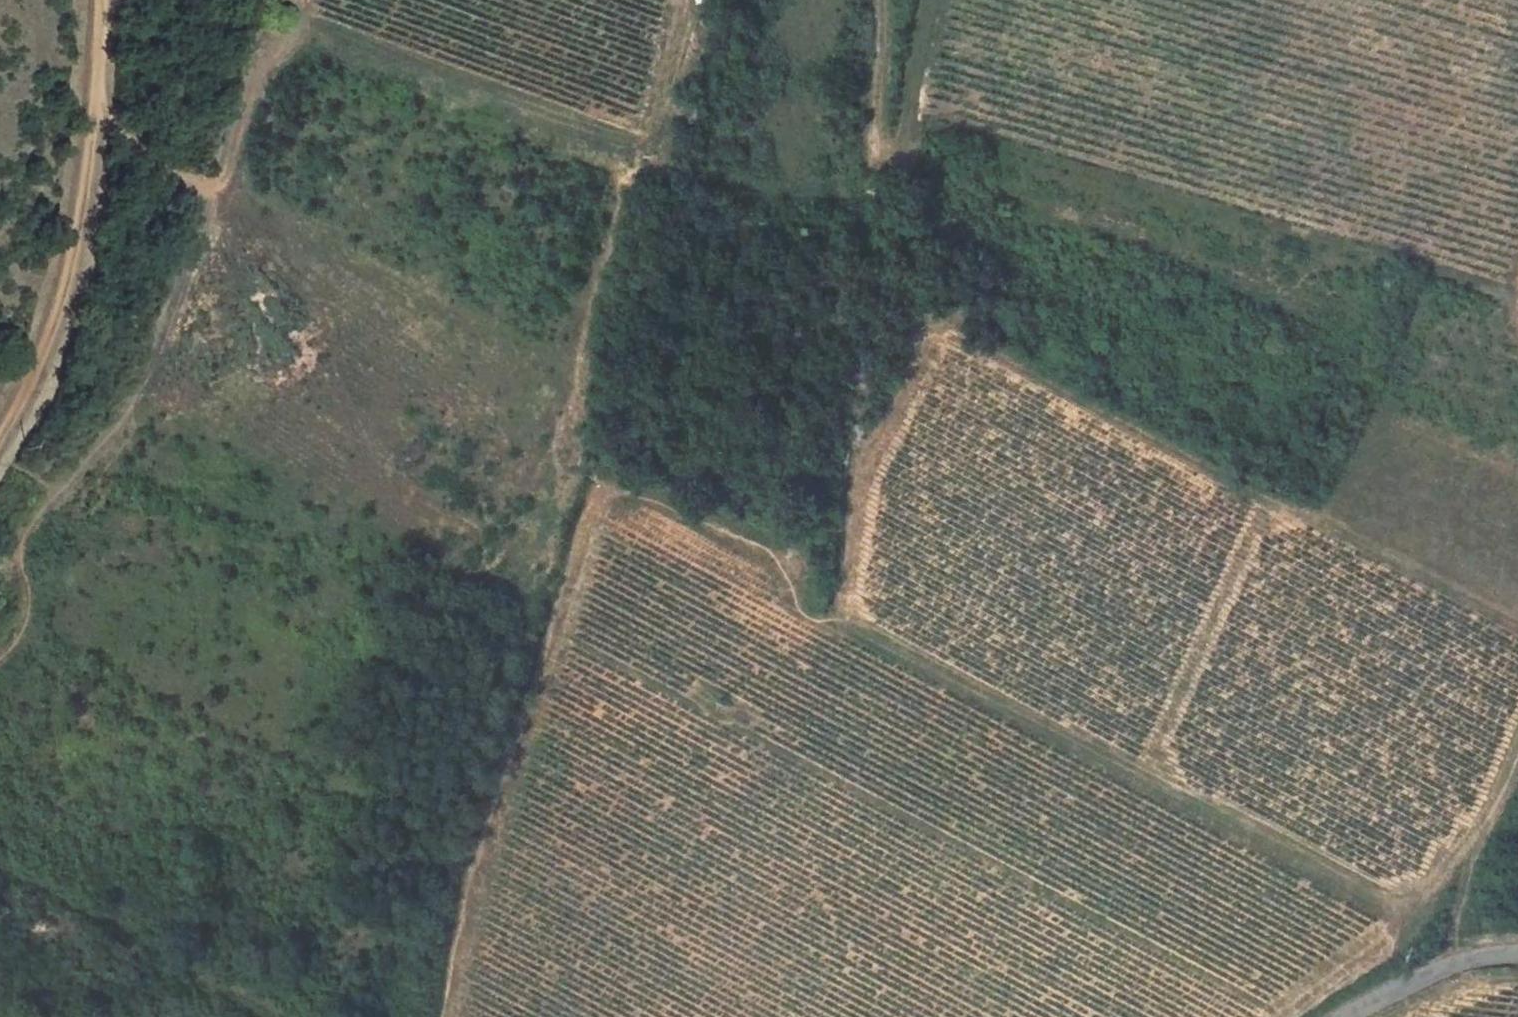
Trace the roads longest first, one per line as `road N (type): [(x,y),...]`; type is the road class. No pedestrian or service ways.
road 1 (track): [(0,435),(64,291),(86,179),(102,0)]
road 2 (unclassified): [(1517,957),(1461,961),(1349,1016)]
road 3 (track): [(680,0),(642,161)]
road 4 (track): [(872,149),(881,0)]

